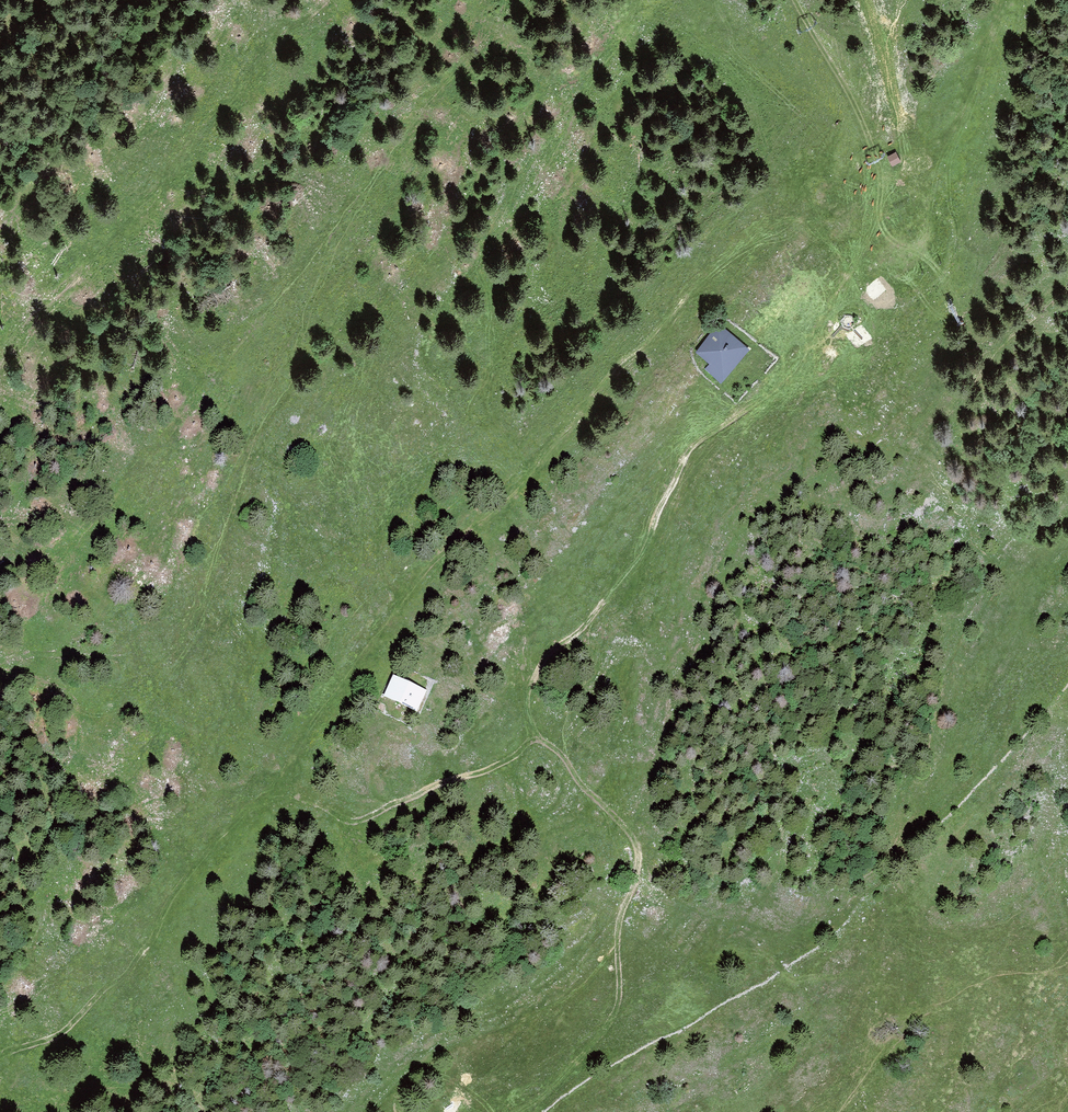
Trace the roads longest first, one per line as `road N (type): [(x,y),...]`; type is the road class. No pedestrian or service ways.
road 1 (track): [(800,213),(848,260),(798,371),(688,450),(639,561),(544,659),(526,696),(539,738),(633,838),(638,858),(605,965),(568,998),(487,1042),(476,1058),(491,1111)]
road 2 (track): [(800,213),(746,236),(563,421),(481,460),(238,612),(153,697),(74,702),(0,678)]
road 3 (track): [(0,1057),(70,1027),(130,971),(180,885),(282,775),(370,637),(594,392)]
road 4 (track): [(282,775),(327,808),(363,820),(490,770),(539,738)]

